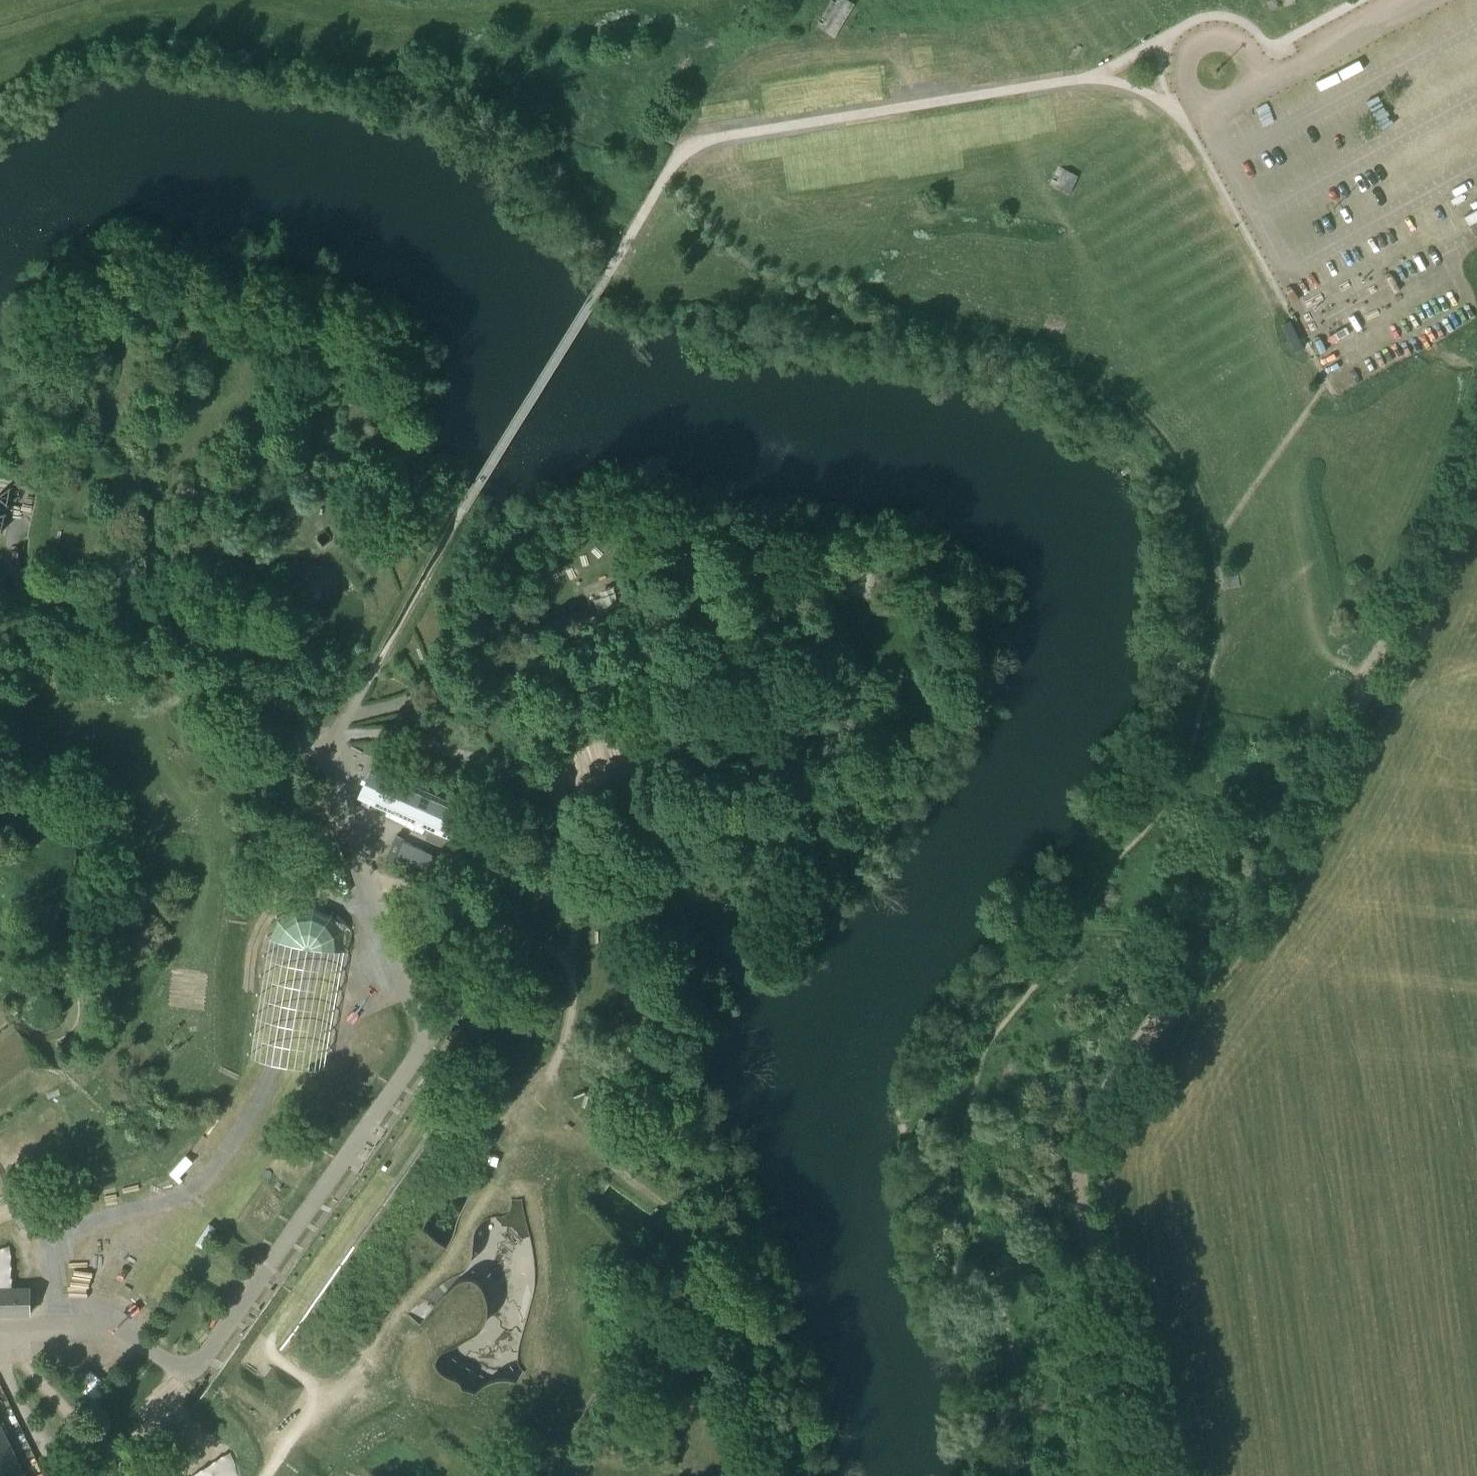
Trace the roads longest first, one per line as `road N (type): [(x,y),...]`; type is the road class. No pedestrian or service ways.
road 1 (unclassified): [(1139,1475),(1134,1411),(1079,1189),(1083,1144),(1108,1093),(1279,864),(1339,751),(1476,435)]

